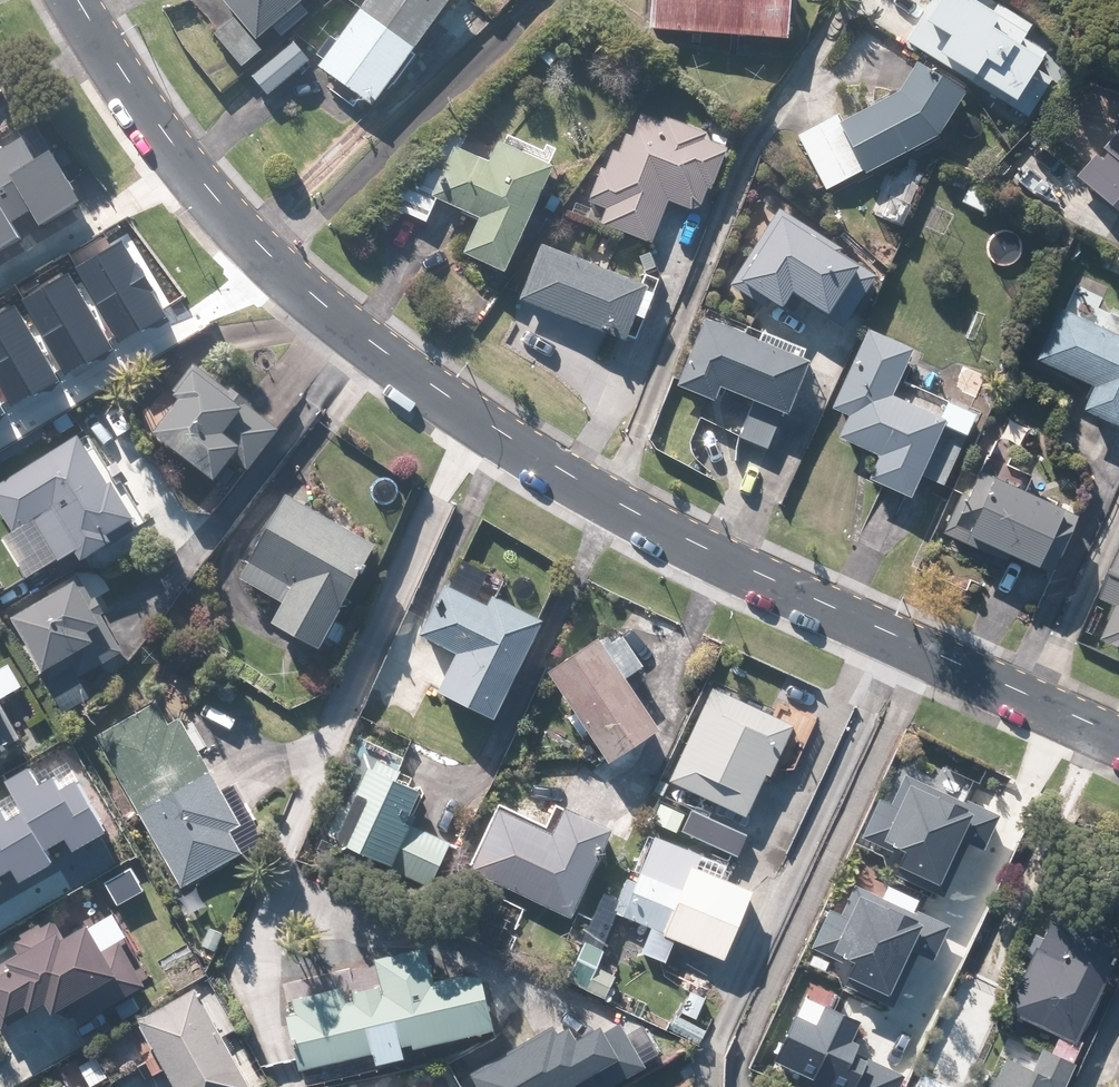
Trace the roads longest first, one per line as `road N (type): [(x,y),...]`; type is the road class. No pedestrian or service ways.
road 1 (unclassified): [(76,0),(232,227),(475,415),(703,549),(1118,739)]

